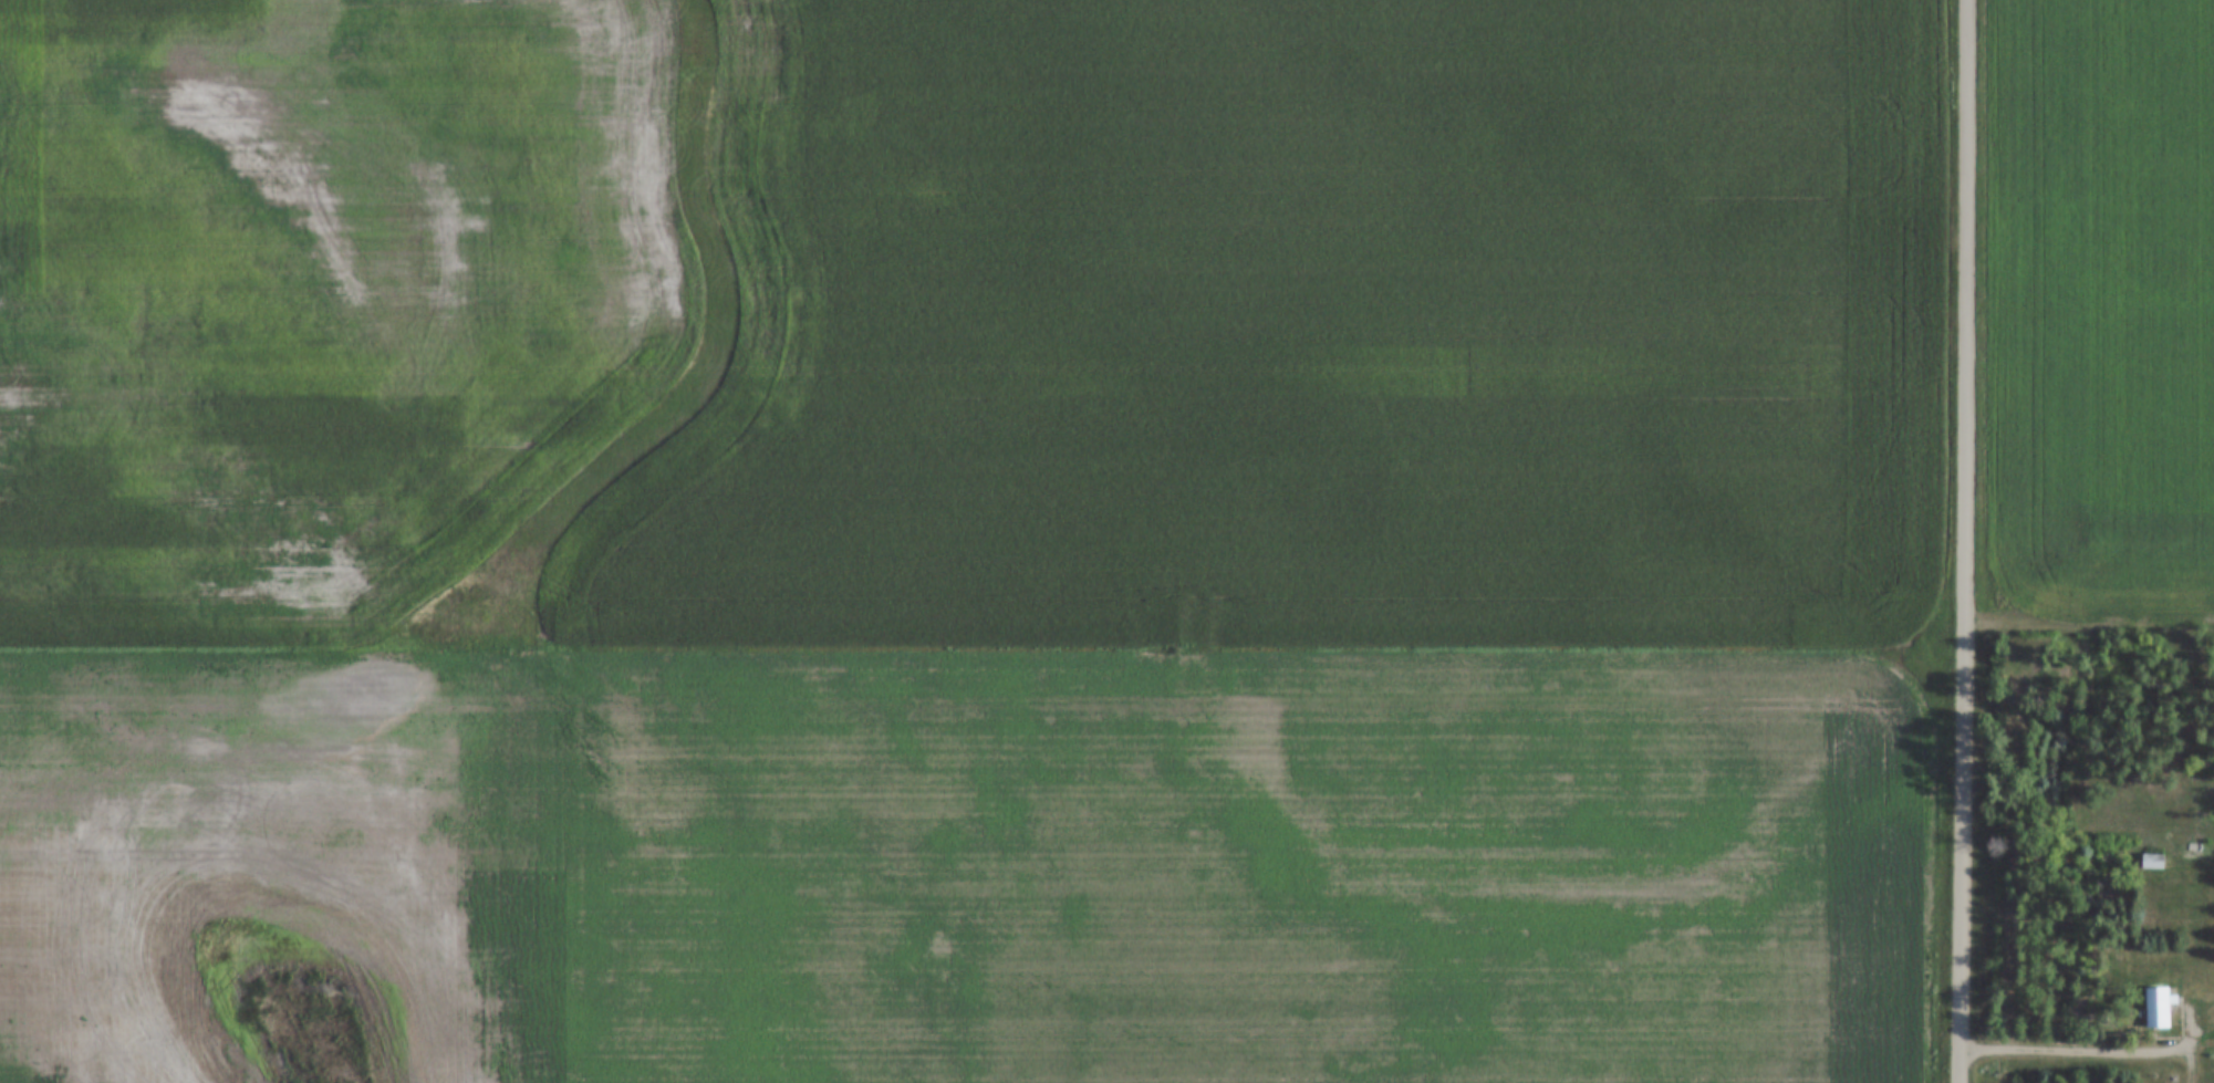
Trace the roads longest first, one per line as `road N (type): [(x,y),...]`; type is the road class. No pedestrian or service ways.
road 1 (residential): [(1959,1082),(1966,0)]
road 2 (track): [(1963,623),(2213,621)]

